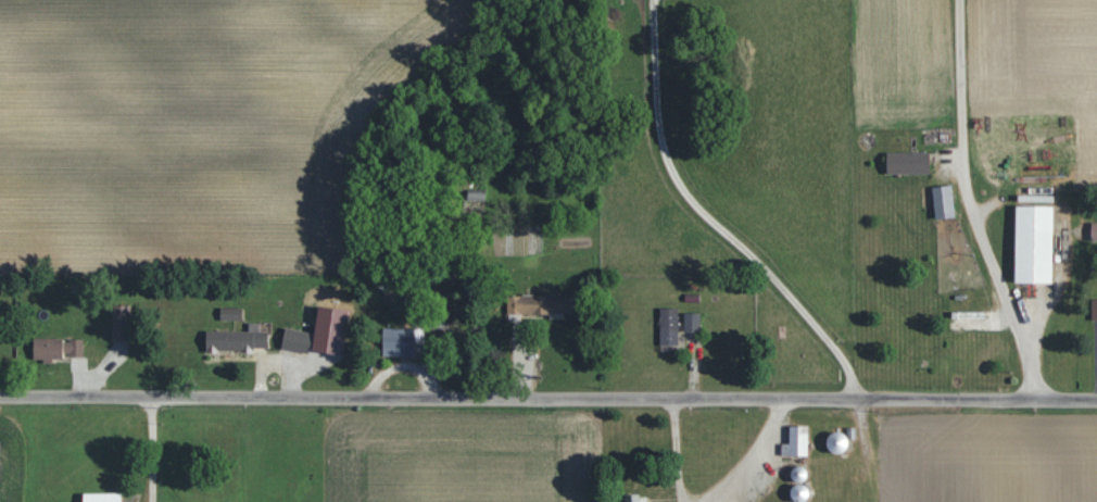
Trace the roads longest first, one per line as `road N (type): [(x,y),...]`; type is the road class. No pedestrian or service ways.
road 1 (residential): [(0,395),(1096,398)]

